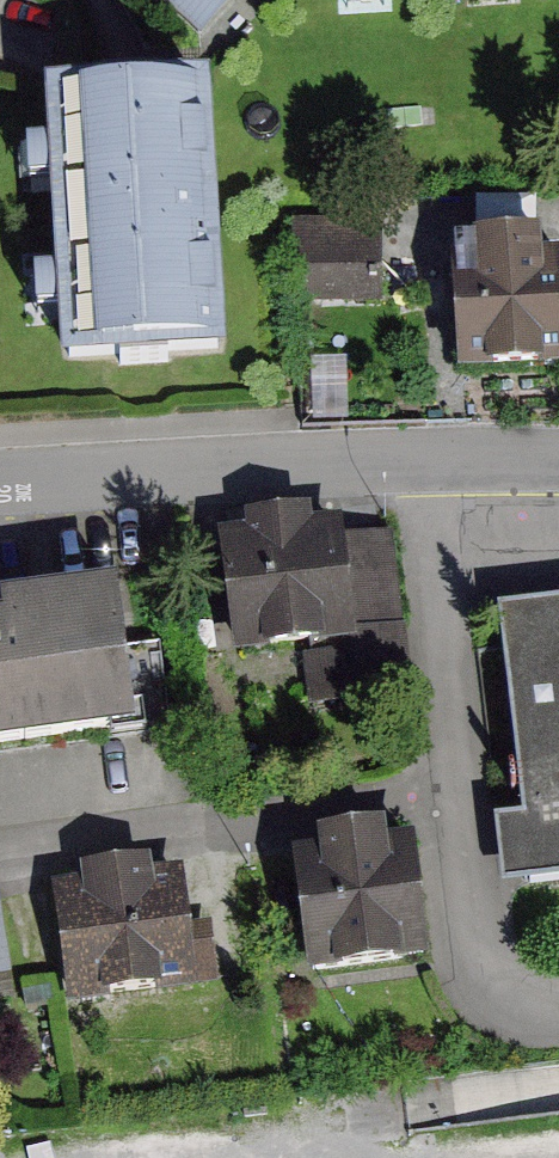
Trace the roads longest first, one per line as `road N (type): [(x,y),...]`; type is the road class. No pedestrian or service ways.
road 1 (residential): [(0,485),(422,459),(558,459)]

